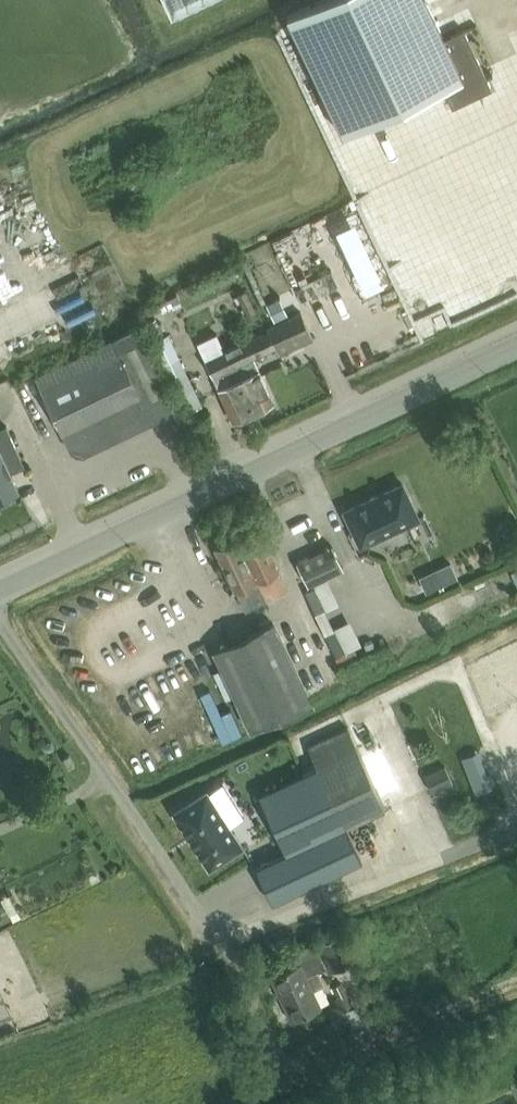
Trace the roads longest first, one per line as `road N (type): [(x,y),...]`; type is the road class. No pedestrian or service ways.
road 1 (tertiary): [(0,591),(516,347)]
road 2 (unclassified): [(227,951),(0,628)]

